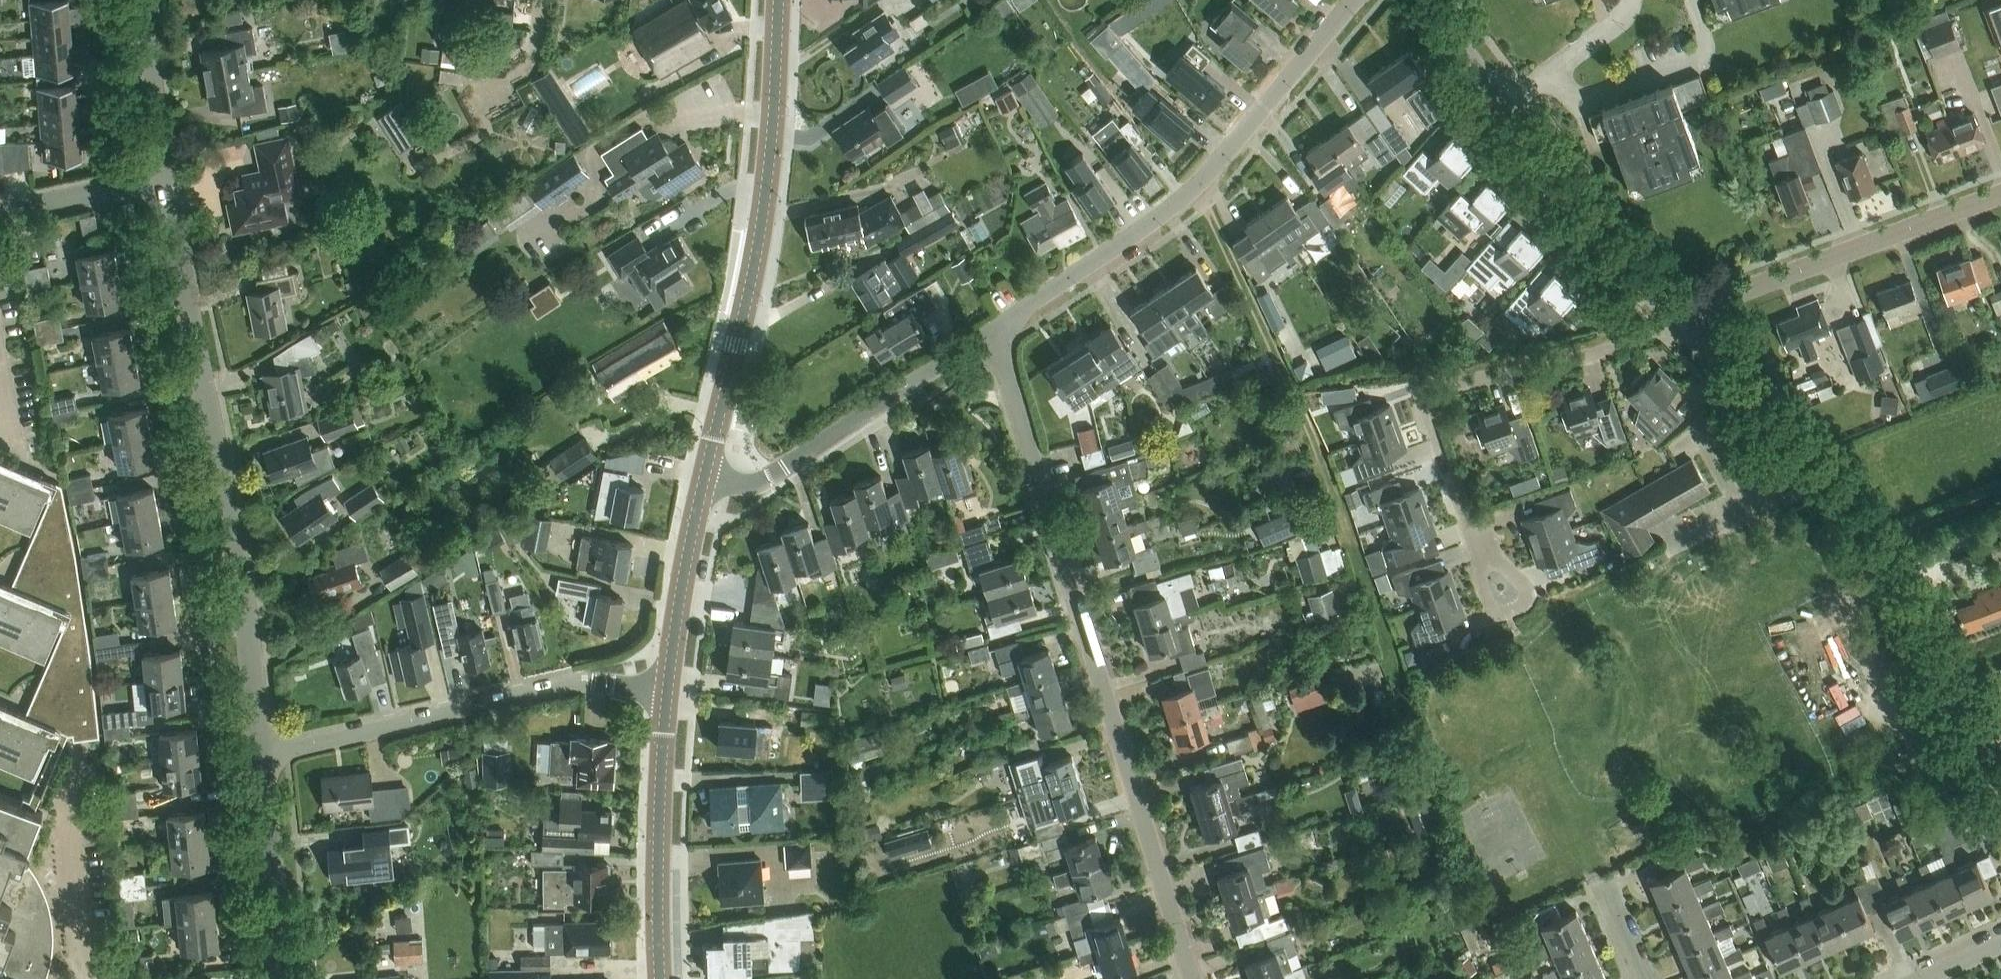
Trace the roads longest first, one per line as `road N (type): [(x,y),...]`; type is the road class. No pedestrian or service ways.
road 1 (residential): [(1195,978),(994,331)]
road 2 (unclassified): [(262,757),(246,610),(162,179)]
road 3 (track): [(1198,187),(1311,439),(1389,655)]
road 4 (residential): [(994,331),(1198,187),(1352,0)]
road 5 (tertiary): [(707,484),(760,212),(775,0)]
road 6 (residential): [(1491,586),(1426,402),(1437,386),(1603,352),(1681,322)]
road 7 (residential): [(262,757),(562,686),(675,689)]
road 8 (residential): [(1681,322),(1625,265),(1430,0)]
road 9 (residential): [(1681,322),(2000,192)]
road 10 (residential): [(1891,578),(1857,518),(1681,322)]
road 11 (residential): [(707,484),(771,473),(994,331)]
road 12 (residential): [(1891,578),(1848,603),(1844,620),(1919,764),(1925,773),(1956,780),(1990,763)]
road 13 (tertiary): [(665,978),(664,804),(675,689)]
road 14 (unclassified): [(284,978),(262,757)]
road 15 (residential): [(1990,763),(1891,578)]
road 16 (tertiary): [(675,689),(707,484)]
road 17 (unclassified): [(162,179),(145,0)]
road 18 (residential): [(0,215),(162,179)]
road 19 (track): [(1872,543),(2000,495)]

